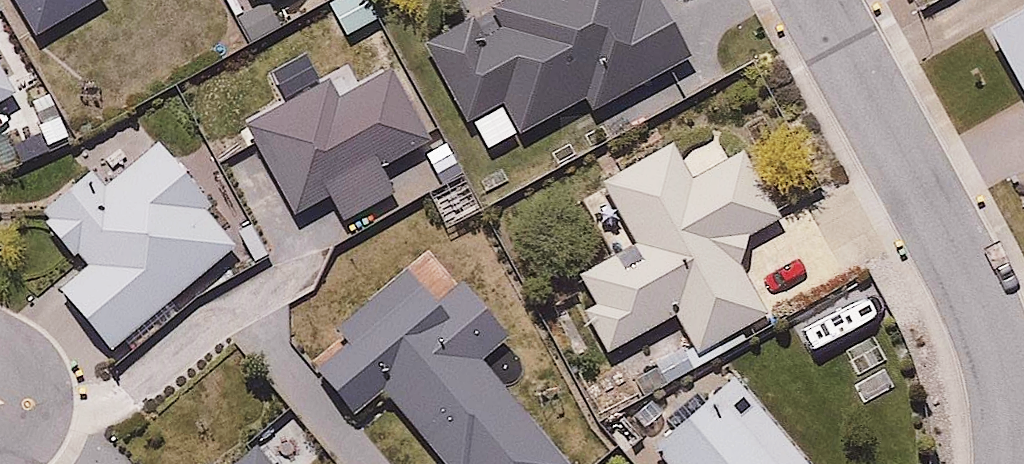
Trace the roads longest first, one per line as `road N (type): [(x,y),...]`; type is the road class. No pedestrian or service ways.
road 1 (residential): [(1011,463),(1014,417),(992,328),(817,0)]

